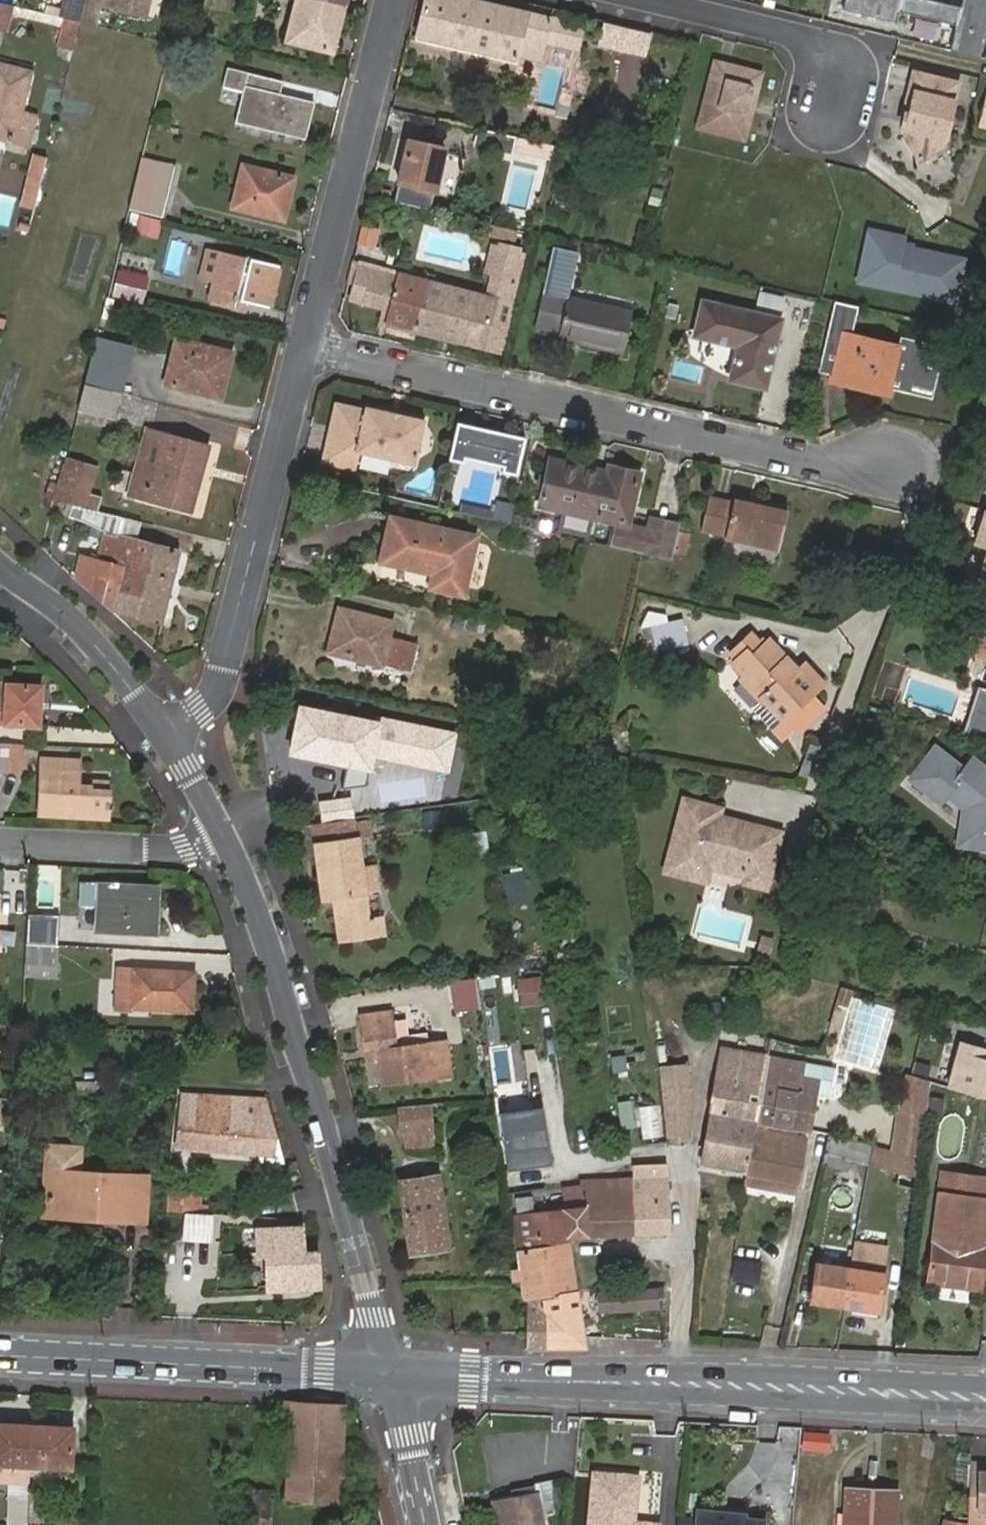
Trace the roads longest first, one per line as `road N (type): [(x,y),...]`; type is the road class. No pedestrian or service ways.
road 1 (residential): [(306,347),(839,465),(891,454)]
road 2 (secondary): [(392,1375),(985,1397)]
road 3 (residential): [(392,1375),(316,1049),(236,839)]
road 4 (residential): [(164,734),(212,703),(306,347)]
road 5 (secondary): [(0,1356),(392,1375)]
road 6 (residential): [(306,347),(393,0)]
road 7 (residential): [(236,839),(161,851),(0,842)]
road 8 (residential): [(164,734),(83,628),(0,566)]
road 9 (residential): [(641,0),(799,39),(828,90)]
road 10 (residential): [(426,1524),(392,1375)]
road 11 (residential): [(236,839),(164,734)]

